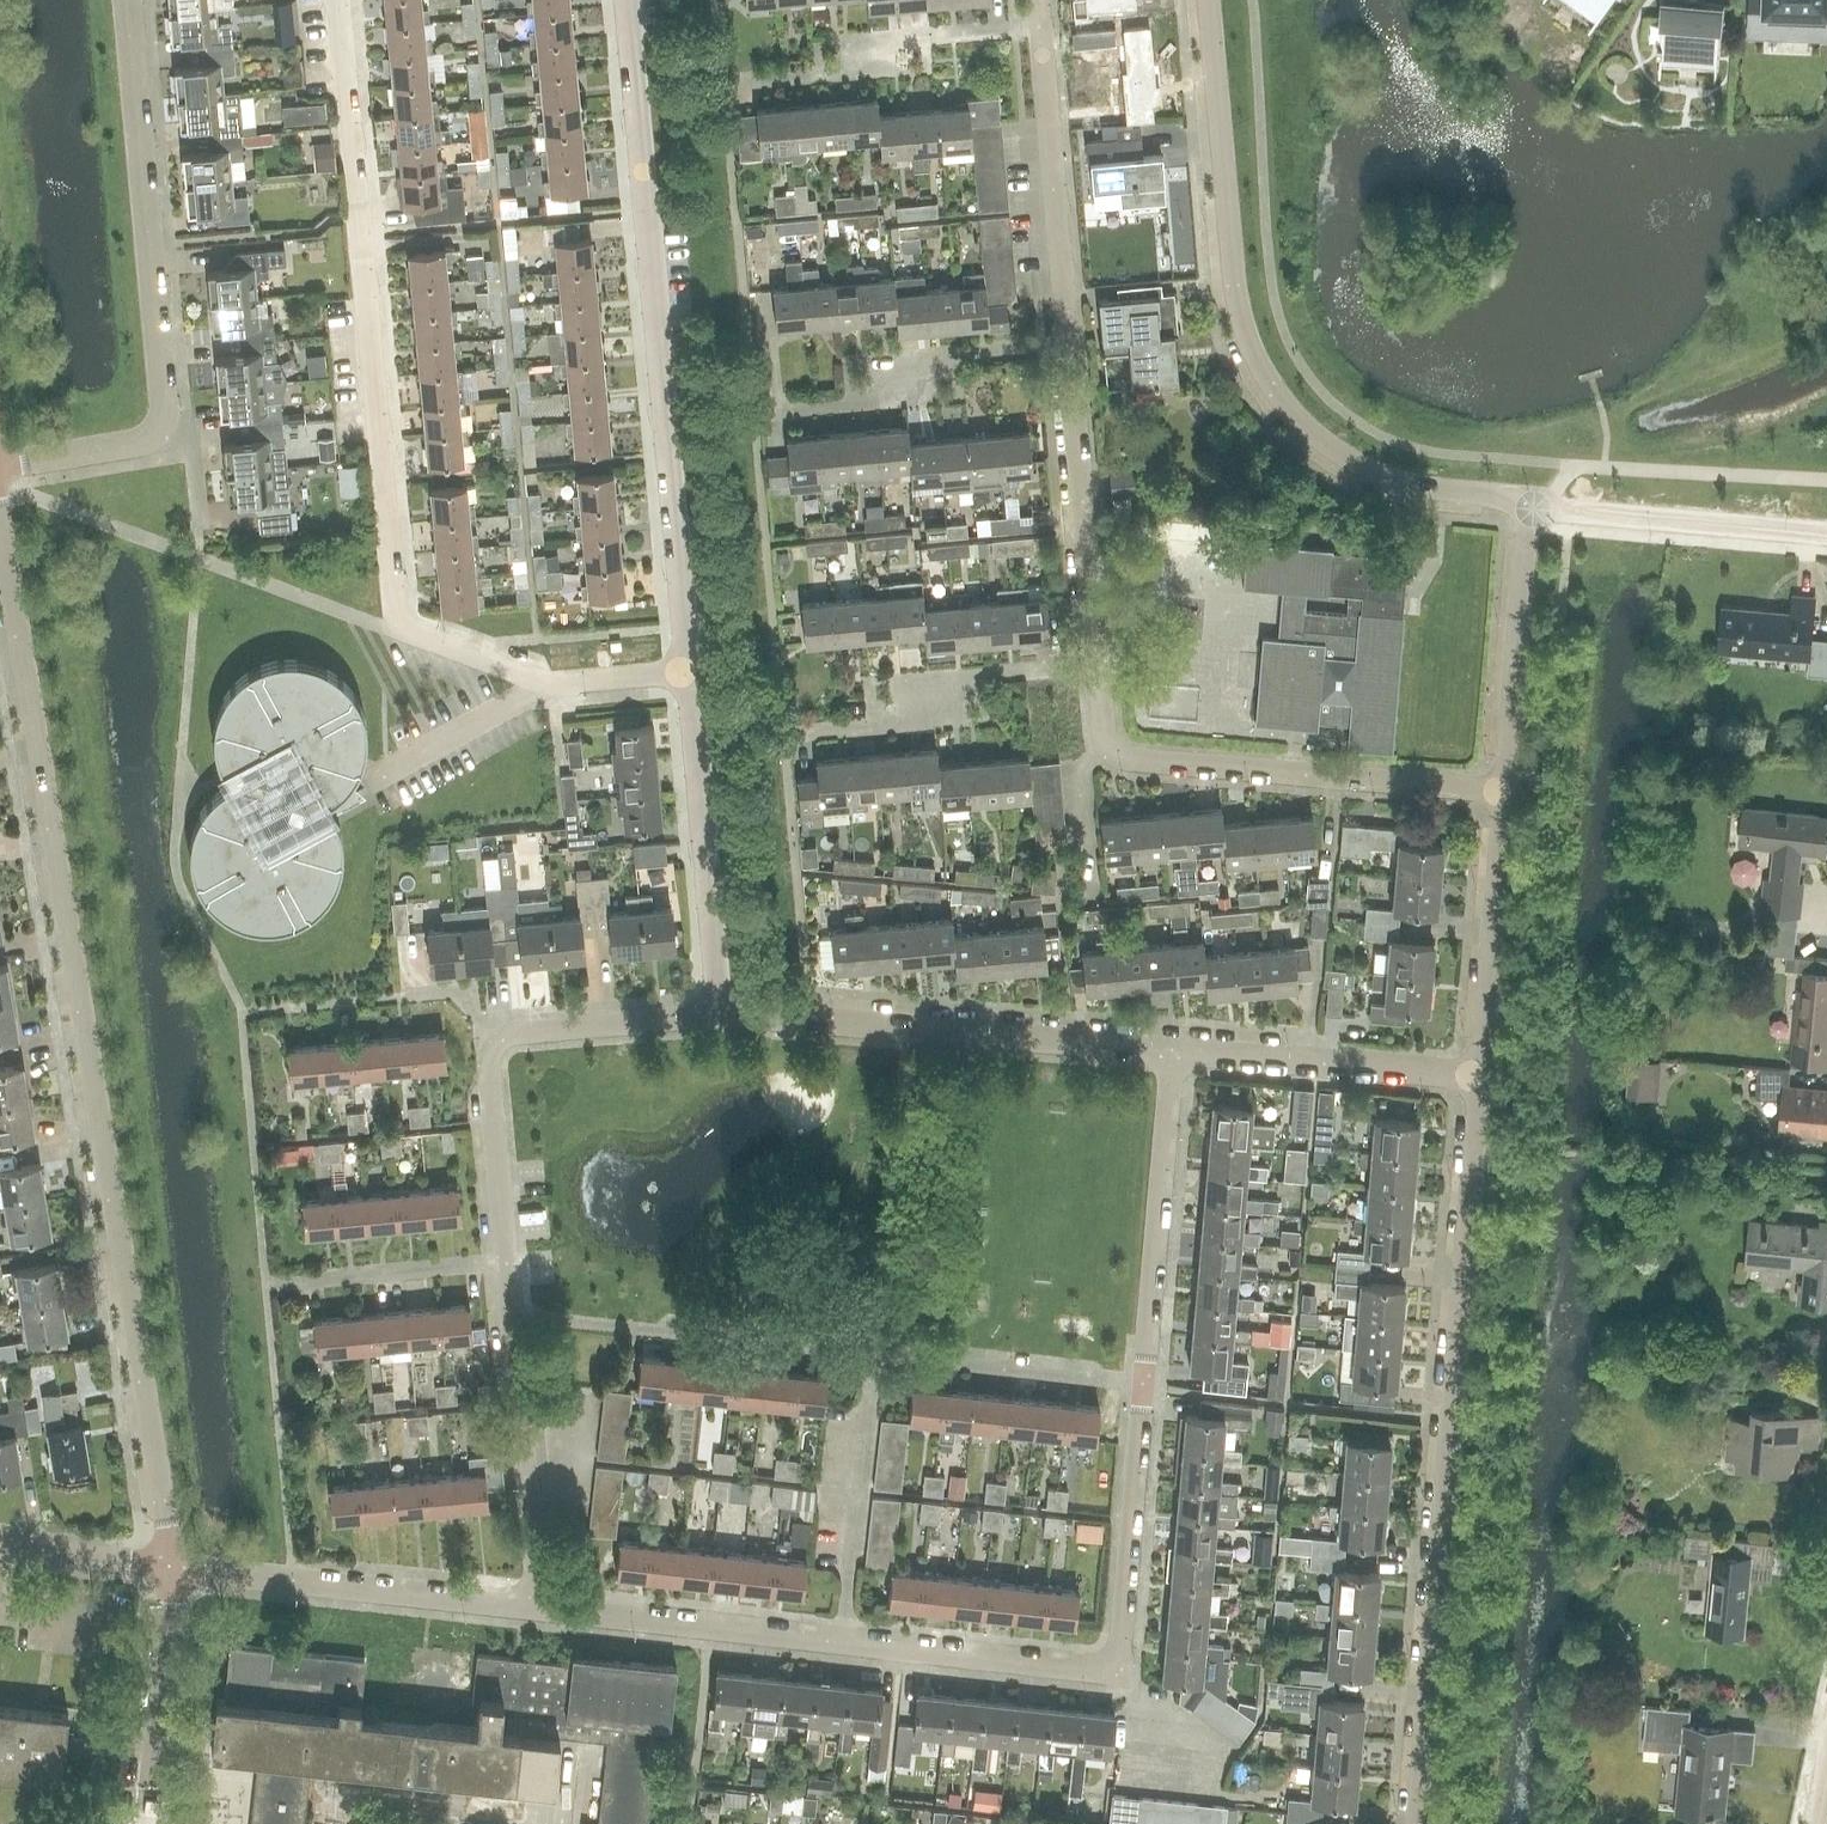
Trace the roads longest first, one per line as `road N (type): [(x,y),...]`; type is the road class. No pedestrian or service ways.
road 1 (residential): [(166,1568),(0,497)]
road 2 (residential): [(690,669),(555,683),(398,629),(339,0)]
road 3 (residential): [(1418,1823),(1482,1077)]
road 4 (residential): [(1531,508),(1411,485),(1357,463),(1313,434),(1265,372),(1236,293),(1209,0)]
road 5 (residential): [(690,669),(629,0)]
road 6 (residential): [(0,467),(145,441),(170,418),(128,0)]
road 7 (residential): [(1506,792),(1130,760),(1110,747),(1103,730),(1097,666)]
road 8 (residential): [(1177,1045),(720,1015)]
road 9 (residential): [(543,1612),(166,1568)]
road 10 (residential): [(875,1355),(514,1321)]
road 11 (residential): [(720,1015),(690,669)]
road 12 (residential): [(1144,1386),(1177,1045)]
road 13 (residential): [(752,412),(887,399),(949,356),(1069,344)]
road 14 (residential): [(723,83),(869,71),(907,40),(1040,27)]
road 15 (residential): [(786,731),(915,719),(977,676),(1097,666)]
road 16 (residential): [(1097,666),(1069,344)]
road 17 (residential): [(1069,344),(1040,27)]
road 18 (residential): [(1482,1077),(1177,1045)]
road 19 (residential): [(844,1647),(543,1612)]
road 20 (residential): [(1826,534),(1531,508)]
road 21 (residential): [(844,1647),(875,1355)]
road 22 (residential): [(543,1612),(514,1321)]
road 23 (residential): [(1119,1677),(1144,1386)]
road 24 (residential): [(1482,1077),(1506,792)]
road 25 (residential): [(1506,792),(1531,508)]
road 26 (residential): [(1119,1677),(844,1647)]
road 27 (residential): [(1144,1386),(875,1355)]
road 28 (residential): [(144,1823),(166,1568)]
road 29 (residential): [(720,1015),(502,1037),(488,1063)]
road 30 (residential): [(266,1284),(508,1260)]
road 31 (residential): [(508,1260),(488,1063)]
road 32 (residential): [(166,1568),(0,1548)]
road 33 (residential): [(1211,1788),(1119,1677)]

